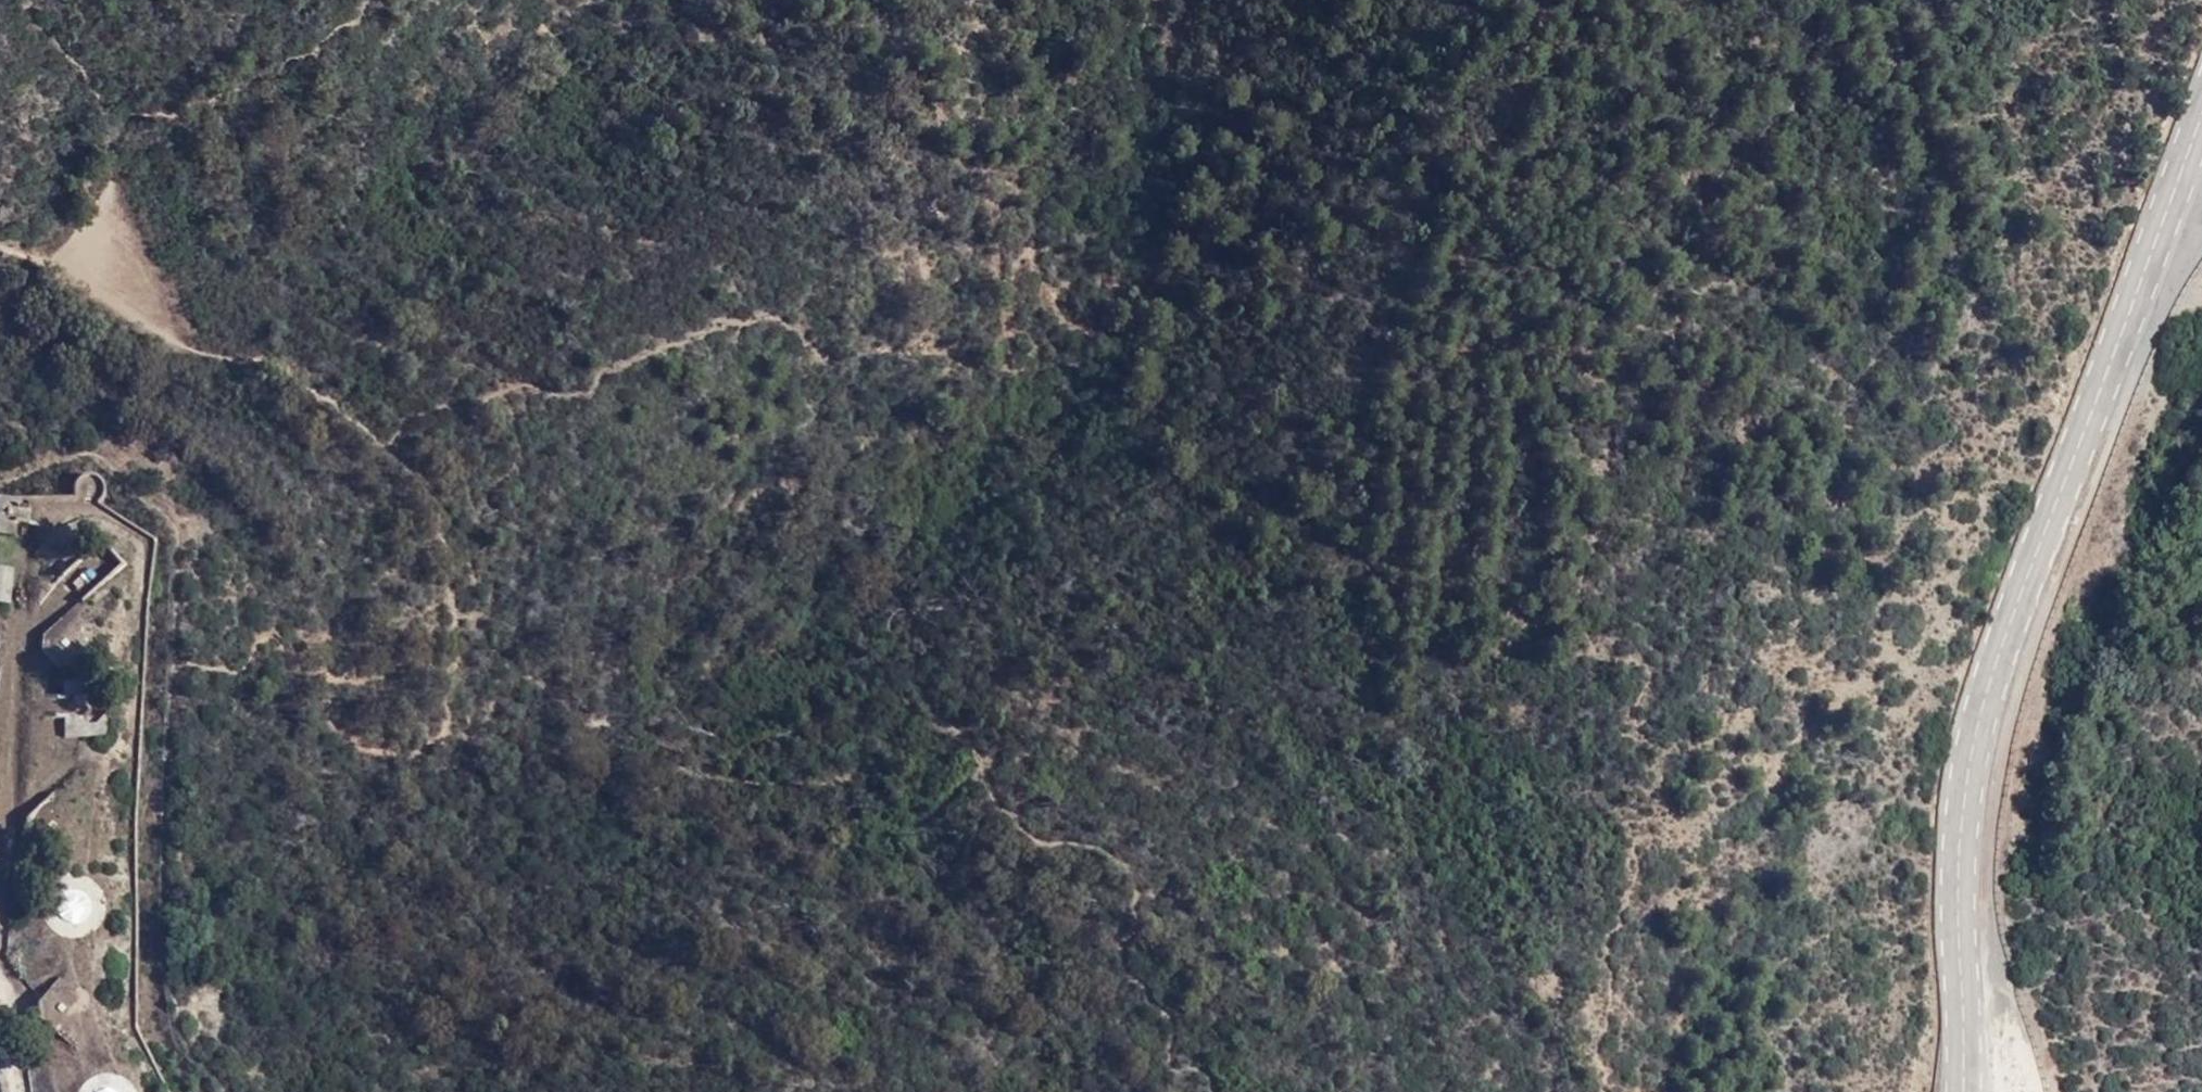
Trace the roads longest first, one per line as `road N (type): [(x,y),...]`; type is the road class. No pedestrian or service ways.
road 1 (tertiary): [(1962,1091),(1960,843),(1976,751),(2201,108)]

